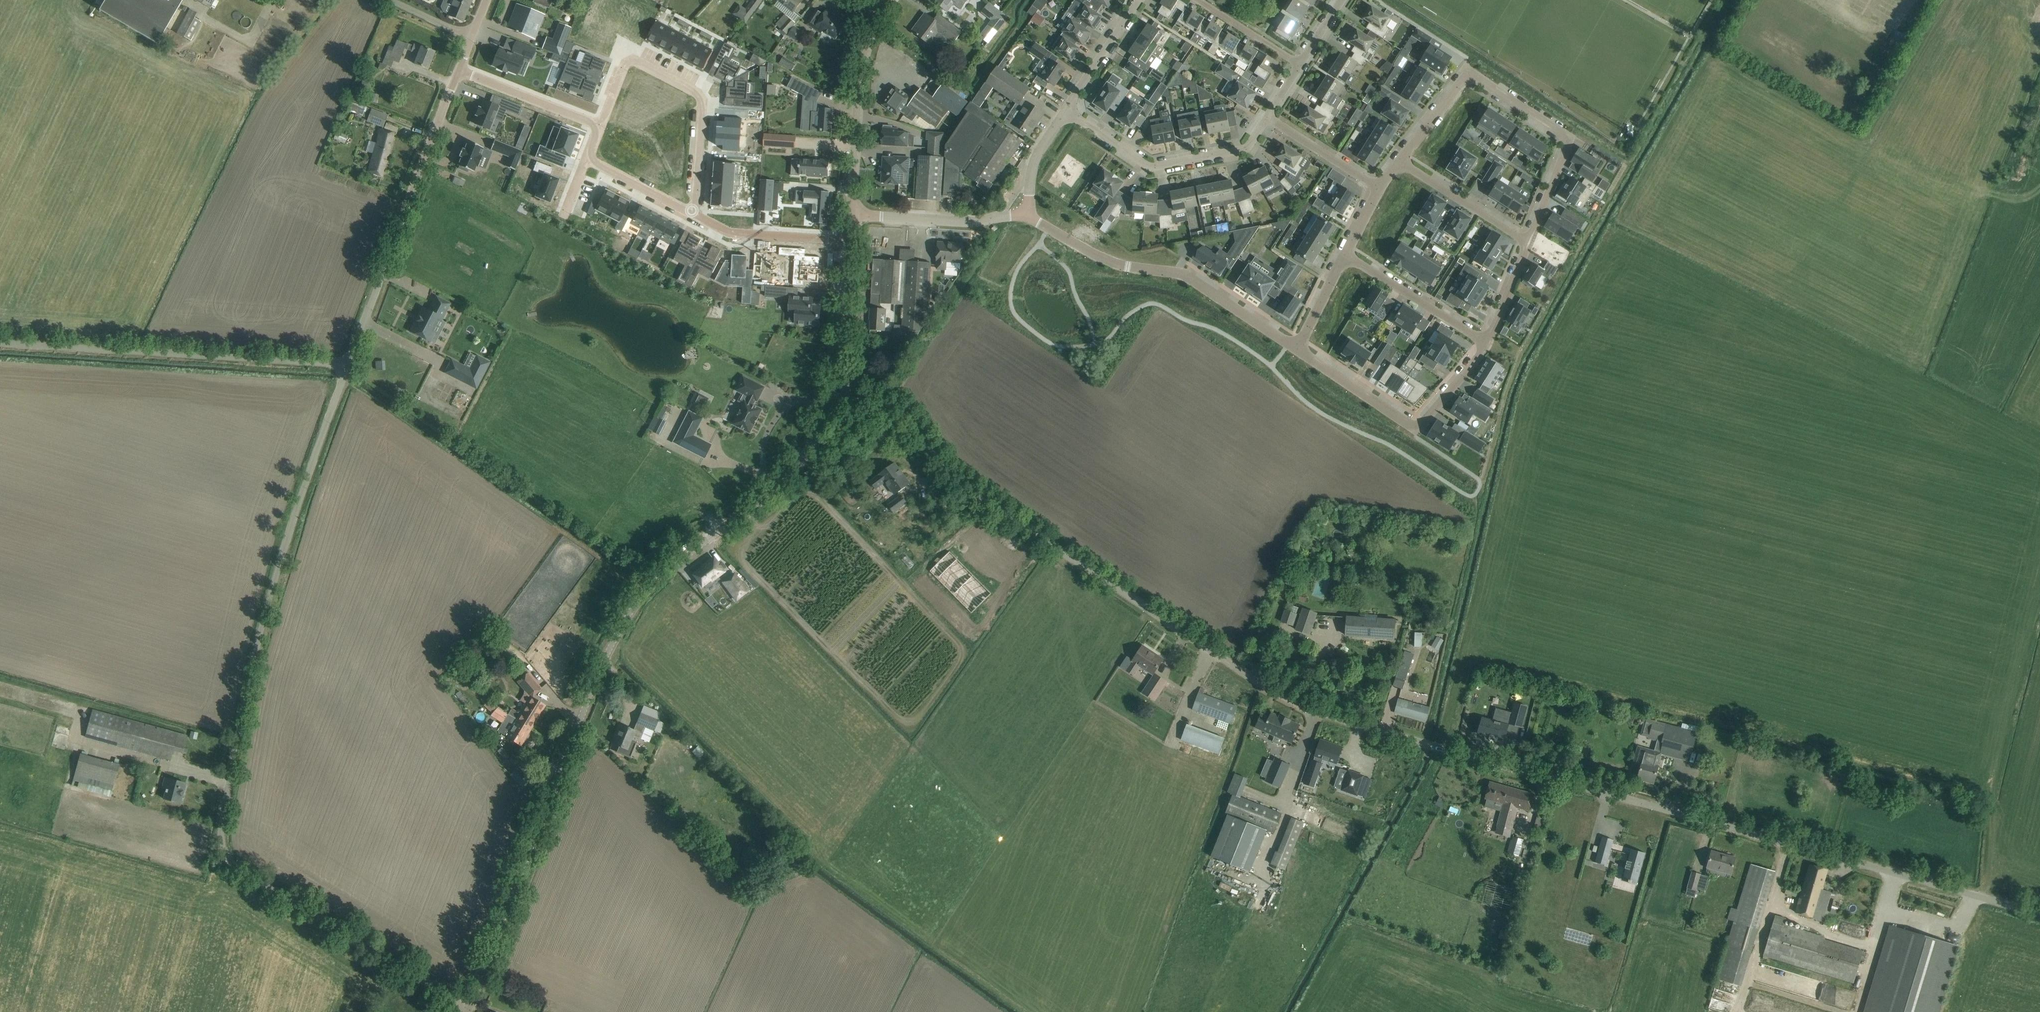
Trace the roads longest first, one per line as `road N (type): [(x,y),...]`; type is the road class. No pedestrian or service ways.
road 1 (unclassified): [(2039,910),(1300,702),(1042,538),(959,475),(888,401),(834,390)]
road 2 (tertiary): [(463,996),(229,856),(221,827),(259,640),(347,363)]
road 3 (unclassified): [(463,996),(609,635),(637,591),(795,468),(834,390)]
road 4 (unclassified): [(347,363),(0,342)]
road 5 (residential): [(1399,163),(1461,81),(1478,79),(1566,141),(1528,244)]
road 6 (tertiary): [(347,363),(459,71)]
road 7 (residential): [(1026,213),(1090,254),(1192,279),(1297,349)]
road 8 (residential): [(694,213),(697,93),(628,59),(601,126)]
road 9 (residential): [(1486,344),(1417,428),(1297,349)]
road 10 (residential): [(1067,111),(1151,167),(1247,148),(1266,118)]
road 11 (residential): [(851,215),(862,68),(877,13)]
road 12 (residential): [(851,215),(982,220),(1026,213)]
road 13 (residential): [(1486,344),(1346,255)]
road 14 (residential): [(694,213),(739,233),(849,239)]
road 15 (residential): [(1528,244),(1399,163)]
road 16 (residential): [(601,126),(459,71)]
road 17 (residential): [(834,390),(849,239)]
road 18 (residential): [(1067,111),(1140,0)]
road 19 (residential): [(1266,118),(1378,188)]
road 20 (residential): [(1200,0),(1302,65)]
road 21 (residential): [(588,157),(694,213)]

